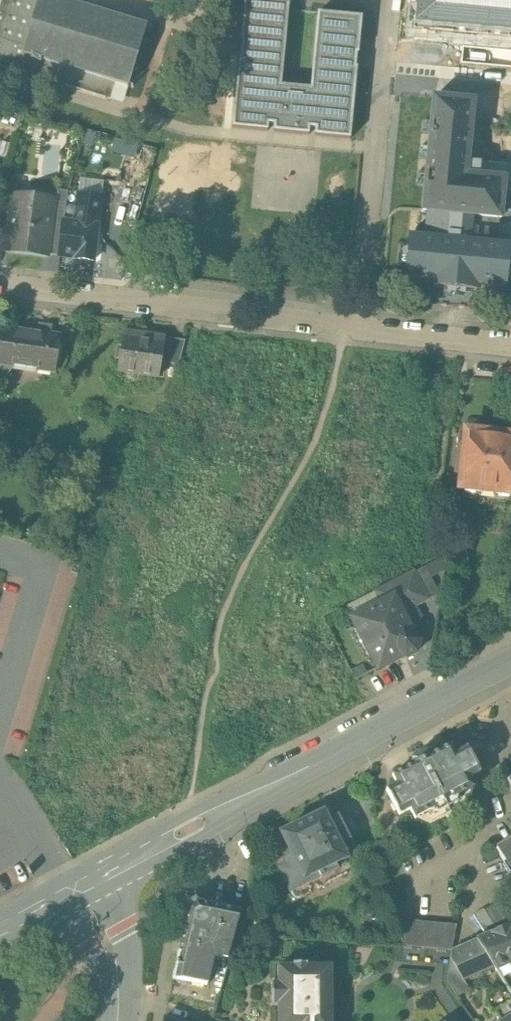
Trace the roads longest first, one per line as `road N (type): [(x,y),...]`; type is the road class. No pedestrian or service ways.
road 1 (residential): [(76,893),(510,660)]
road 2 (residential): [(358,328),(0,288)]
road 3 (residential): [(391,0),(361,297)]
road 4 (residential): [(510,343),(358,328)]
road 5 (residential): [(76,893),(118,973),(119,1020)]

